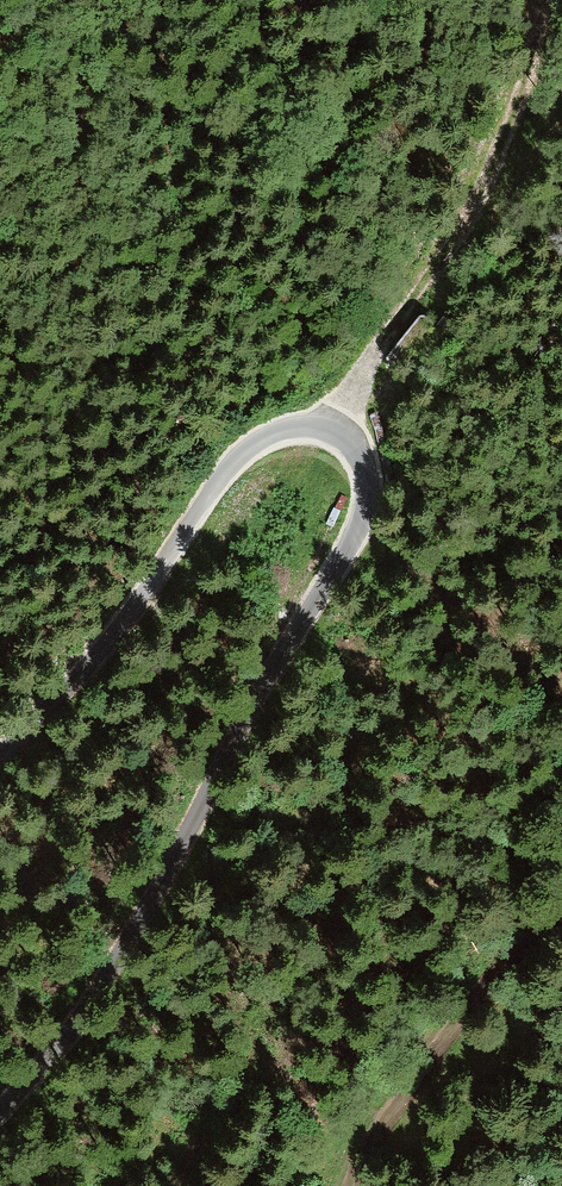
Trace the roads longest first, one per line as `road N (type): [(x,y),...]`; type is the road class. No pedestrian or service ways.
road 1 (unclassified): [(0,759),(148,585),(244,450),(303,426),(330,430),(360,453),(368,498),(362,526),(86,1006),(0,1111)]
road 2 (track): [(544,0),(530,76),(482,189),(330,430)]

